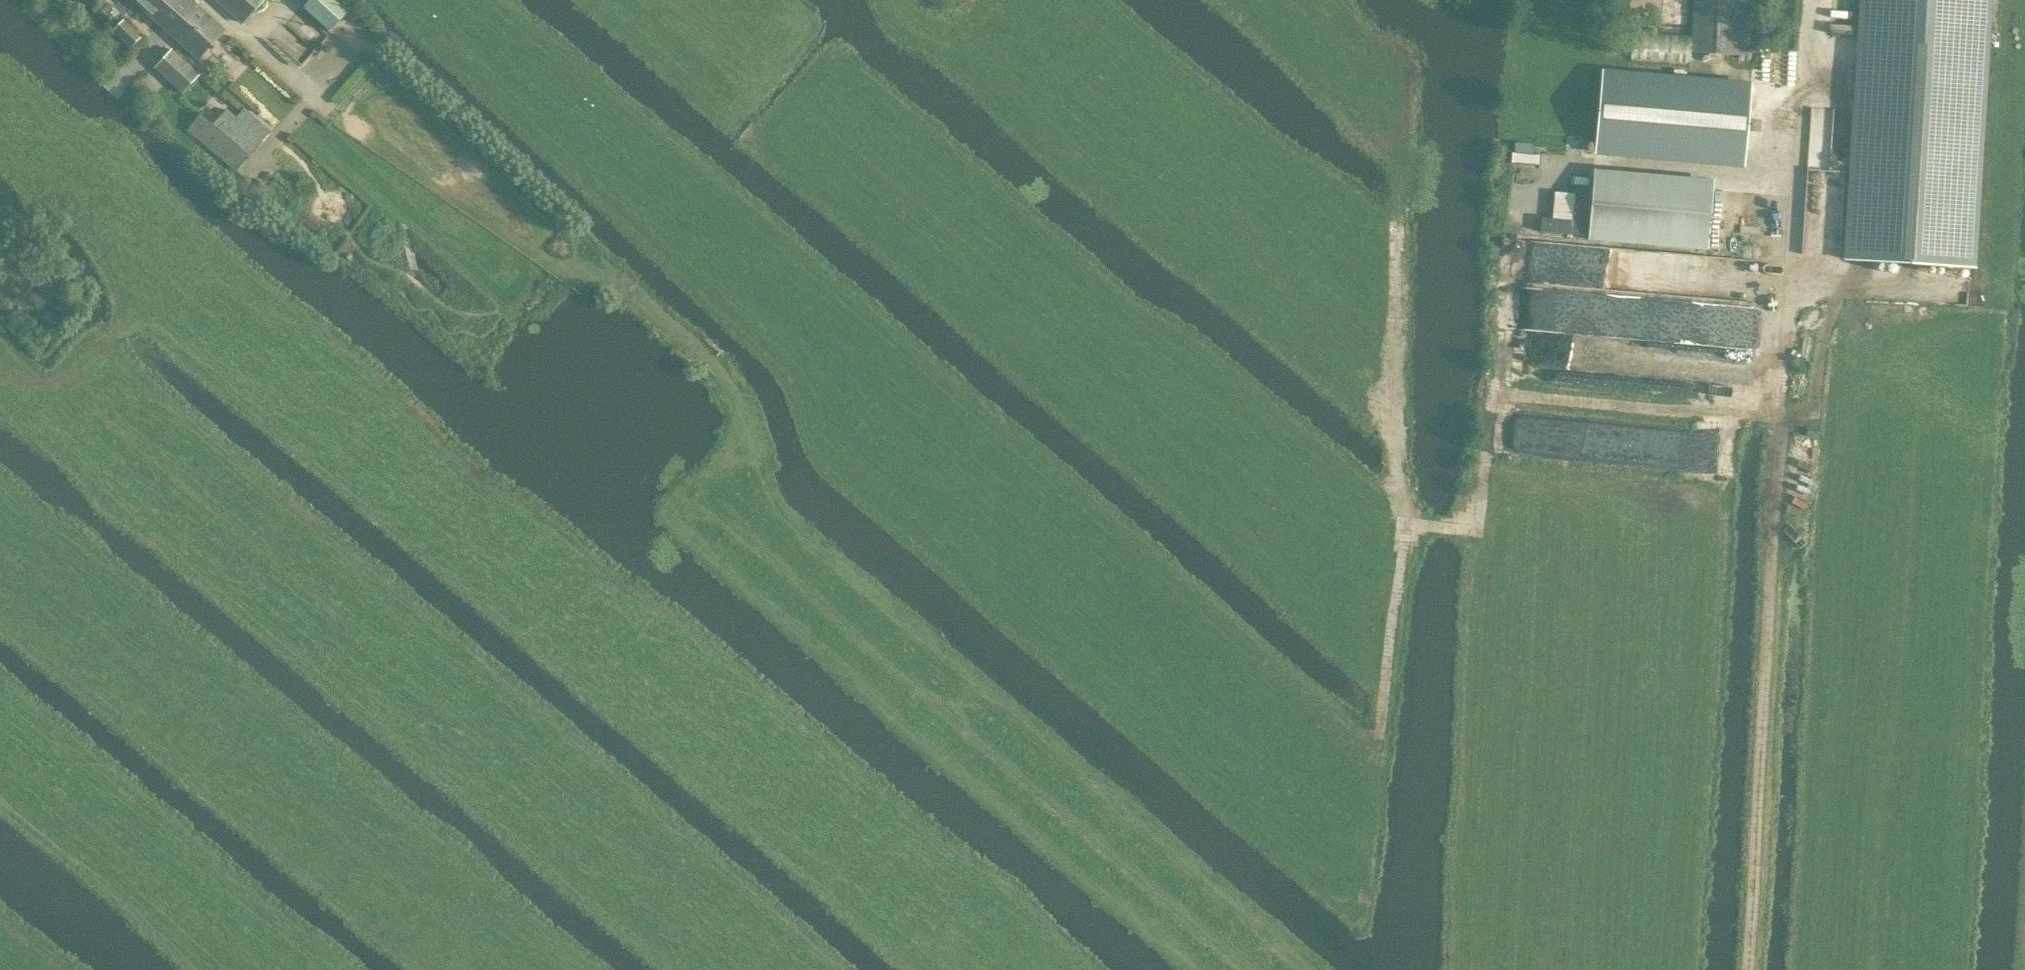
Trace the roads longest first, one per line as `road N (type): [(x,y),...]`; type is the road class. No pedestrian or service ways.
road 1 (track): [(1749,969),(1810,0)]

